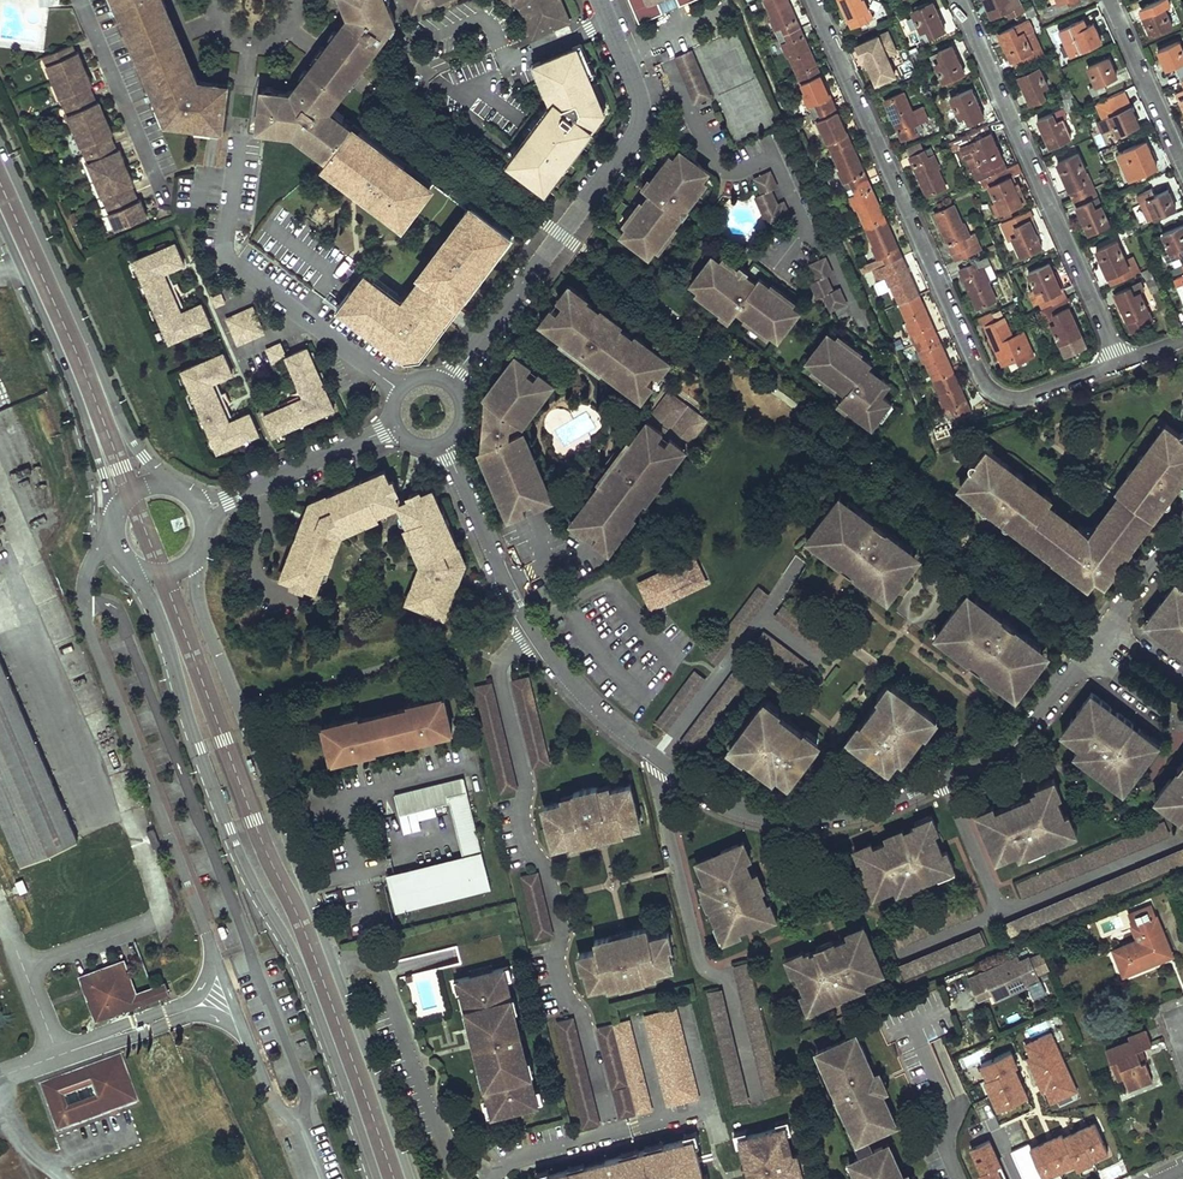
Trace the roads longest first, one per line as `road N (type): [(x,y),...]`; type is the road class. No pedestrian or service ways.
road 1 (residential): [(531,627),(612,724),(658,759),(730,806),(794,820),(870,811),(986,757),(1024,732),(1087,655)]
road 2 (residential): [(531,627),(500,677),(526,789),(521,814),(543,863),(562,934),(556,957),(565,995),(582,1015),(612,1135),(514,1160),(491,1178)]
road 3 (tertiary): [(131,564),(169,641),(230,829),(301,966),(377,1178)]
road 4 (residential): [(814,0),(992,390),(1023,400),(1119,364)]
road 5 (residential): [(599,0),(641,102),(640,125),(449,386)]
road 6 (tertiary): [(331,959),(199,611),(197,553)]
road 7 (residential): [(958,0),(1119,364)]
road 8 (tertiary): [(167,485),(132,440),(0,144)]
road 9 (tertiary): [(0,221),(82,407),(115,519)]
road 10 (residential): [(331,959),(377,967),(457,1178)]
road 11 (tertiary): [(410,1178),(331,959)]
road 12 (residential): [(397,426),(200,513)]
road 13 (residential): [(442,442),(531,627)]
road 14 (residential): [(1182,165),(1109,0)]
road 15 (residential): [(1110,626),(1182,528)]

